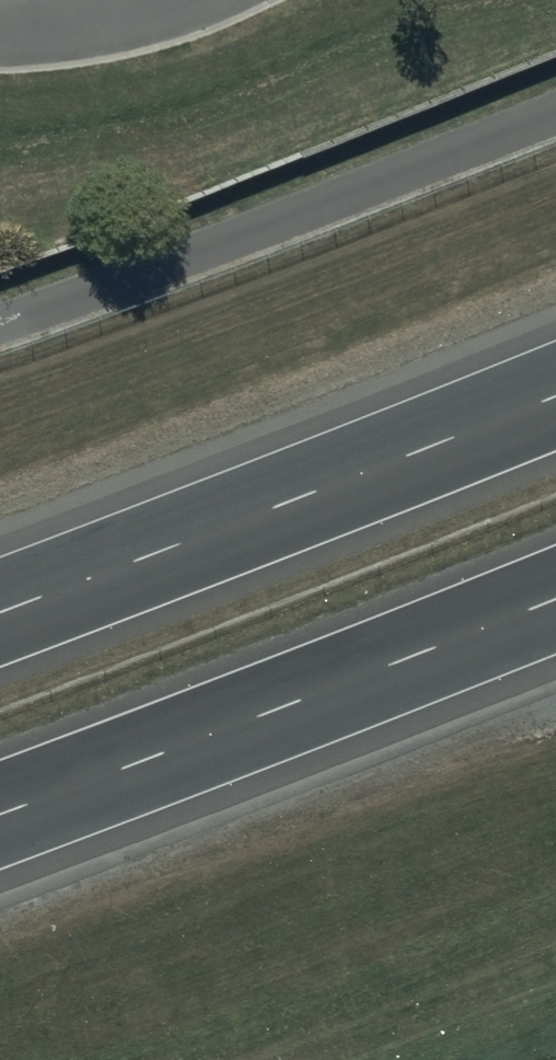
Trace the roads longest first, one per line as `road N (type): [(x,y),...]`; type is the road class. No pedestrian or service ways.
road 1 (motorway): [(0,612),(555,395)]
road 2 (motorway): [(555,599),(0,815)]
road 3 (residential): [(0,30),(62,26),(173,0)]

